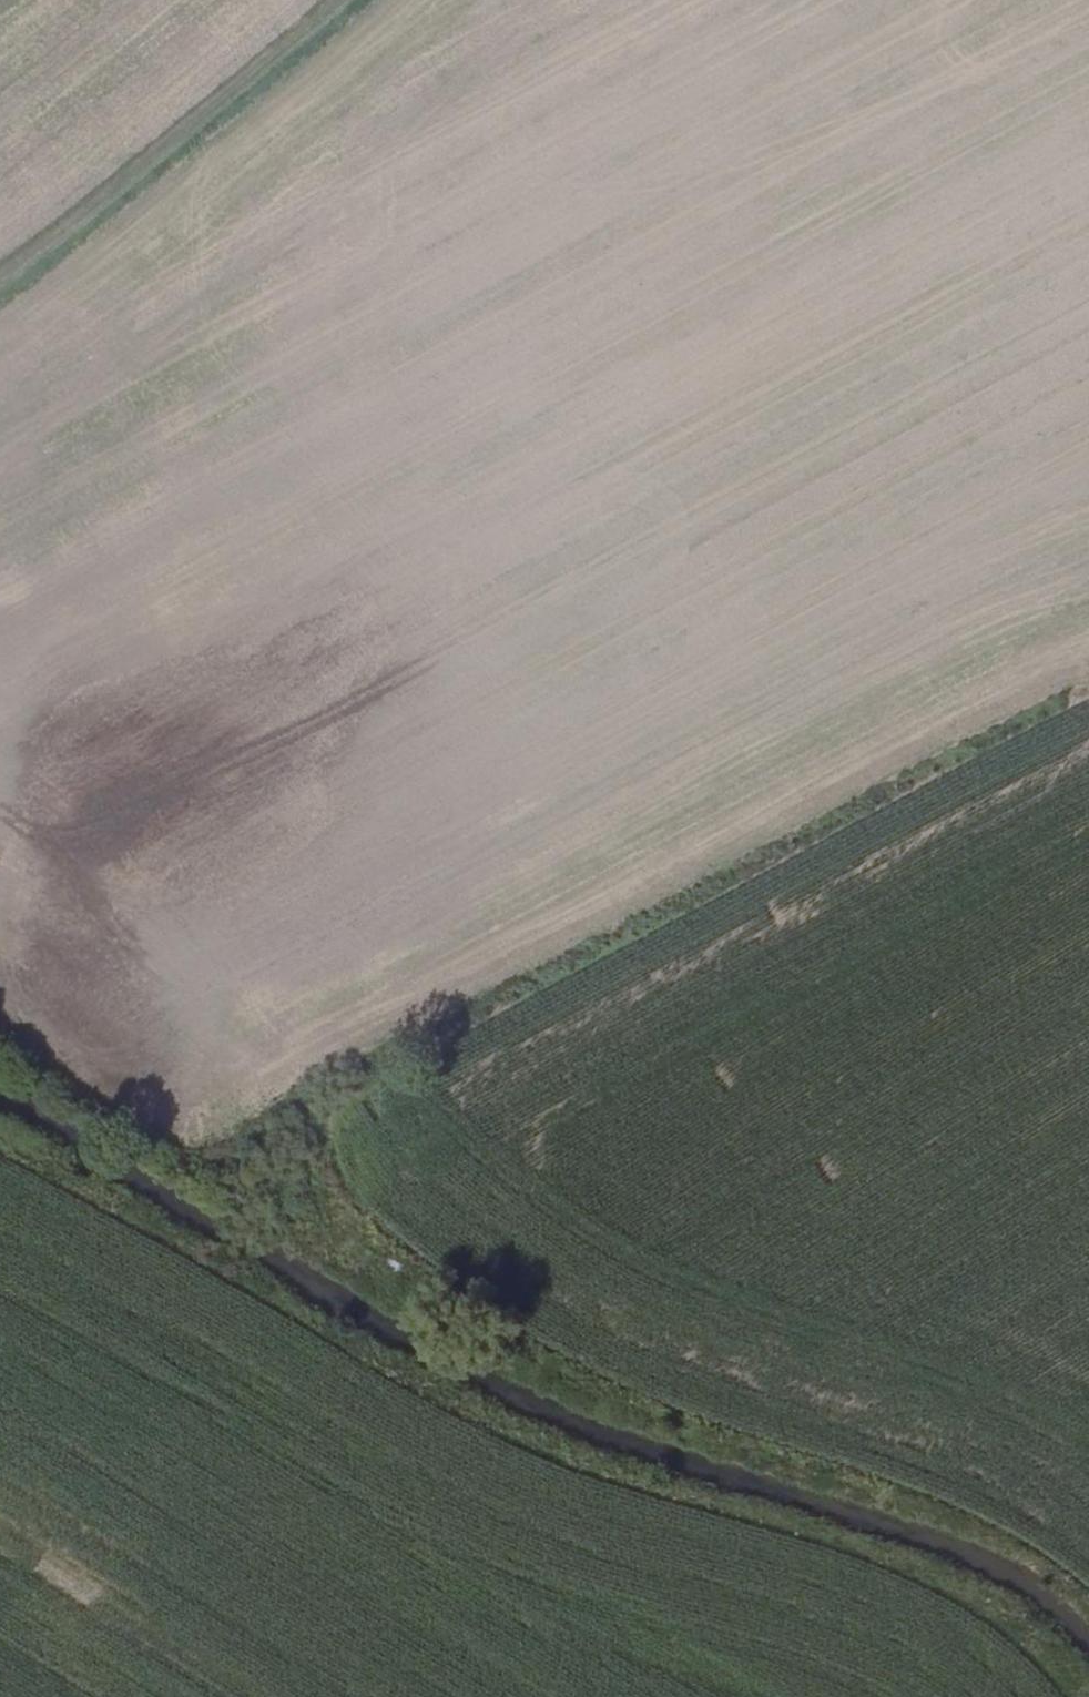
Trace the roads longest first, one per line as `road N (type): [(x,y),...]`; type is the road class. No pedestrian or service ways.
road 1 (track): [(350,0),(130,194),(0,278)]

